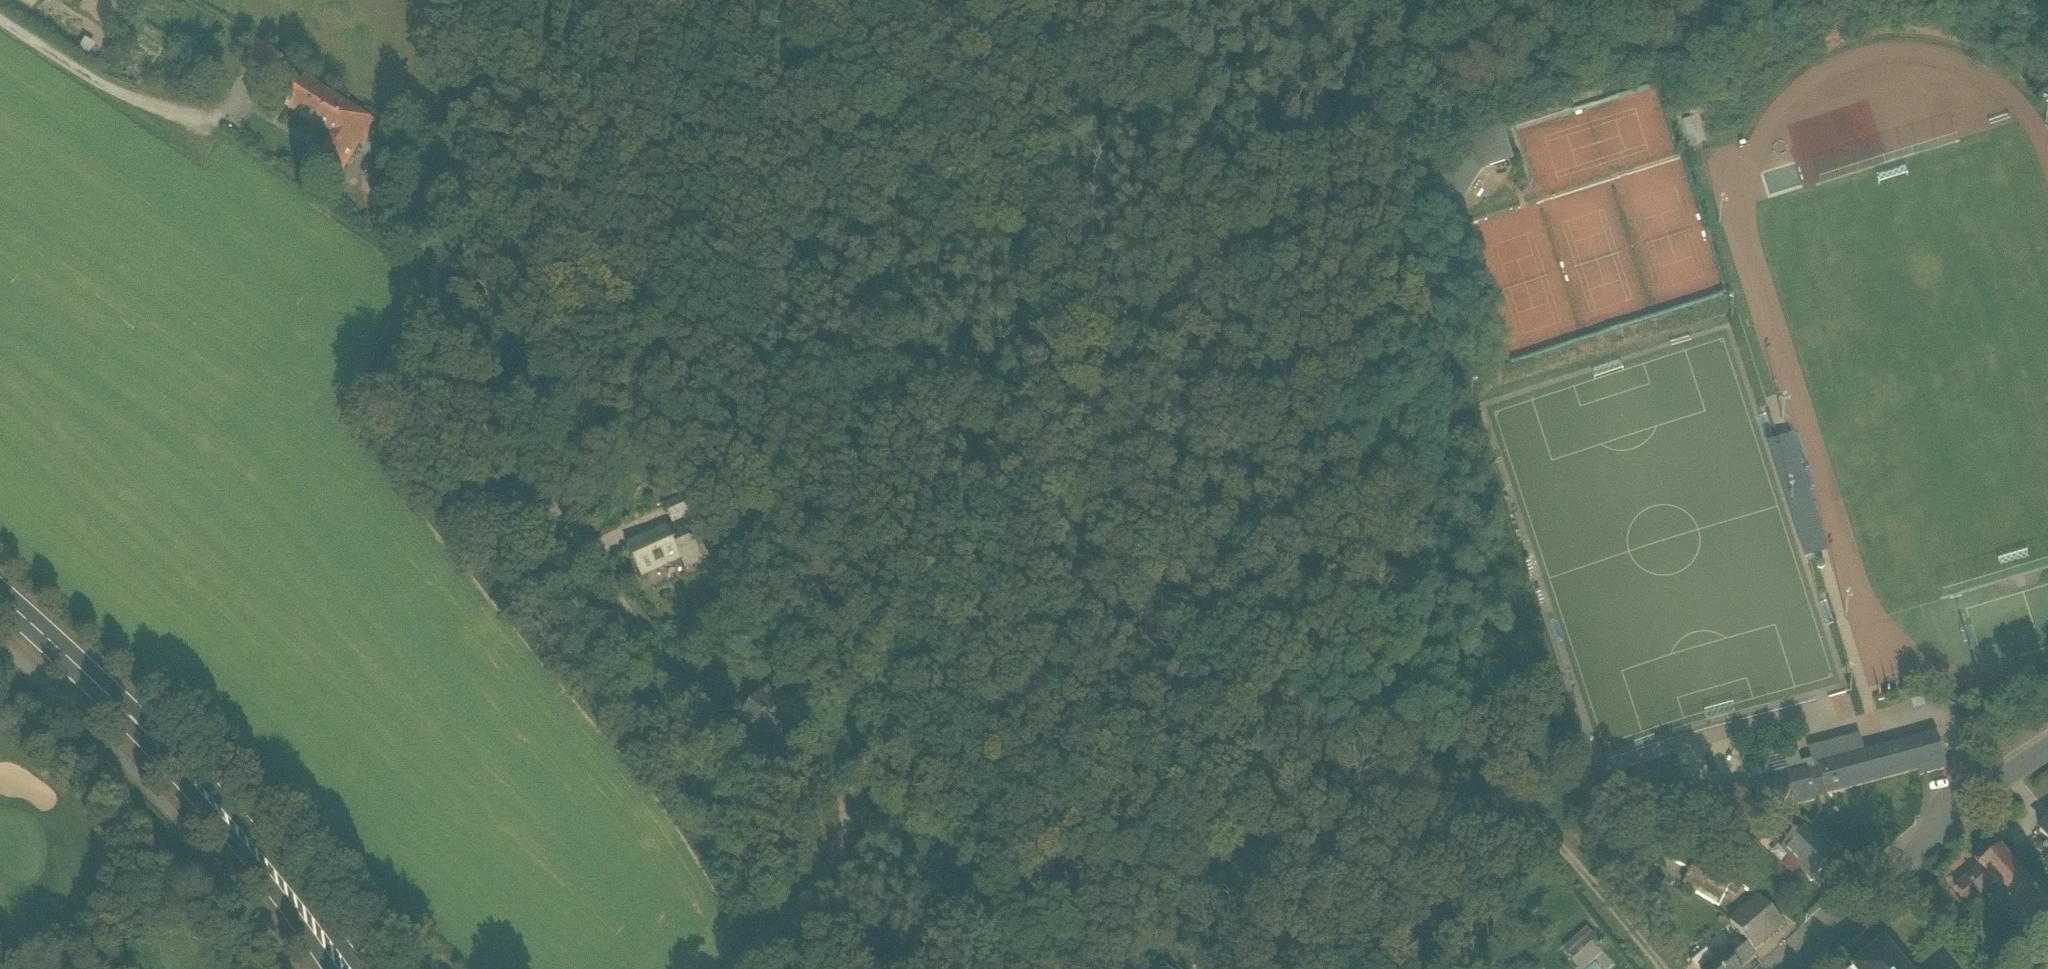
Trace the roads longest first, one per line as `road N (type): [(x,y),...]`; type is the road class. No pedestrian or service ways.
road 1 (unclassified): [(445,0),(469,168),(435,273),(433,312),(456,377),(705,710),(825,796),(843,822),(831,866),(737,968)]
road 2 (track): [(1347,0),(1429,317),(1441,436),(1437,595),(1444,657),(1466,718),(1667,968)]
road 3 (tertiary): [(0,591),(224,815),(344,968)]
road 4 (residential): [(1783,968),(1991,777),(2047,743)]

